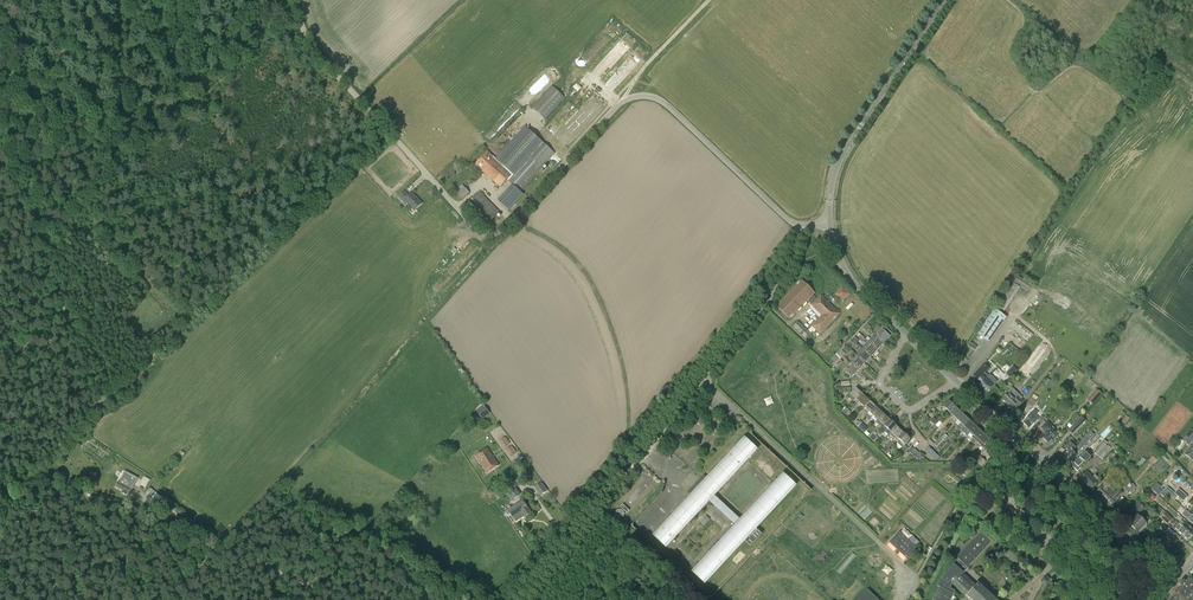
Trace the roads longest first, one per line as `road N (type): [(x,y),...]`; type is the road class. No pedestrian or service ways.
road 1 (unclassified): [(803,225),(659,98),(645,94),(623,100),(502,230),(478,231),(321,58),(292,0)]
road 2 (track): [(350,599),(98,497),(0,492)]
road 3 (unclassified): [(633,467),(786,276),(803,225)]
road 4 (unclassified): [(830,223),(839,161),(944,0)]
road 5 (residential): [(1094,515),(957,381)]
road 6 (track): [(525,599),(633,467)]
road 7 (residential): [(957,381),(908,413),(881,388),(905,333)]
road 8 (residential): [(905,333),(846,270),(830,223)]

